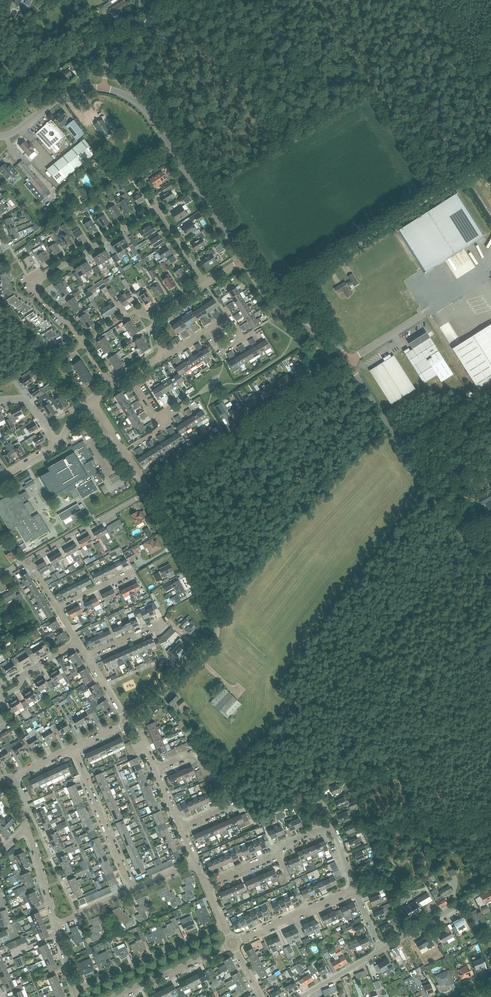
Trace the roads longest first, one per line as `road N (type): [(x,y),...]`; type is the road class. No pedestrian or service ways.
road 1 (residential): [(83,345),(36,292),(37,280),(150,211),(204,284)]
road 2 (unclassified): [(134,720),(217,632),(145,495)]
road 3 (unclassified): [(154,487),(350,363)]
road 4 (unclassified): [(103,89),(151,118),(244,261)]
road 5 (residential): [(353,889),(339,839),(325,830),(208,886)]
road 6 (residential): [(76,990),(224,925)]
road 7 (unclassified): [(406,451),(490,586)]
road 8 (track): [(360,243),(490,159)]
road 9 (residential): [(134,891),(73,749)]
road 10 (residential): [(27,561),(145,495)]
road 11 (residential): [(233,944),(353,889)]
road 12 (residential): [(117,996),(233,944)]
road 13 (residential): [(490,888),(382,952)]
road 14 (unclassified): [(309,330),(315,314),(304,280),(360,243)]

